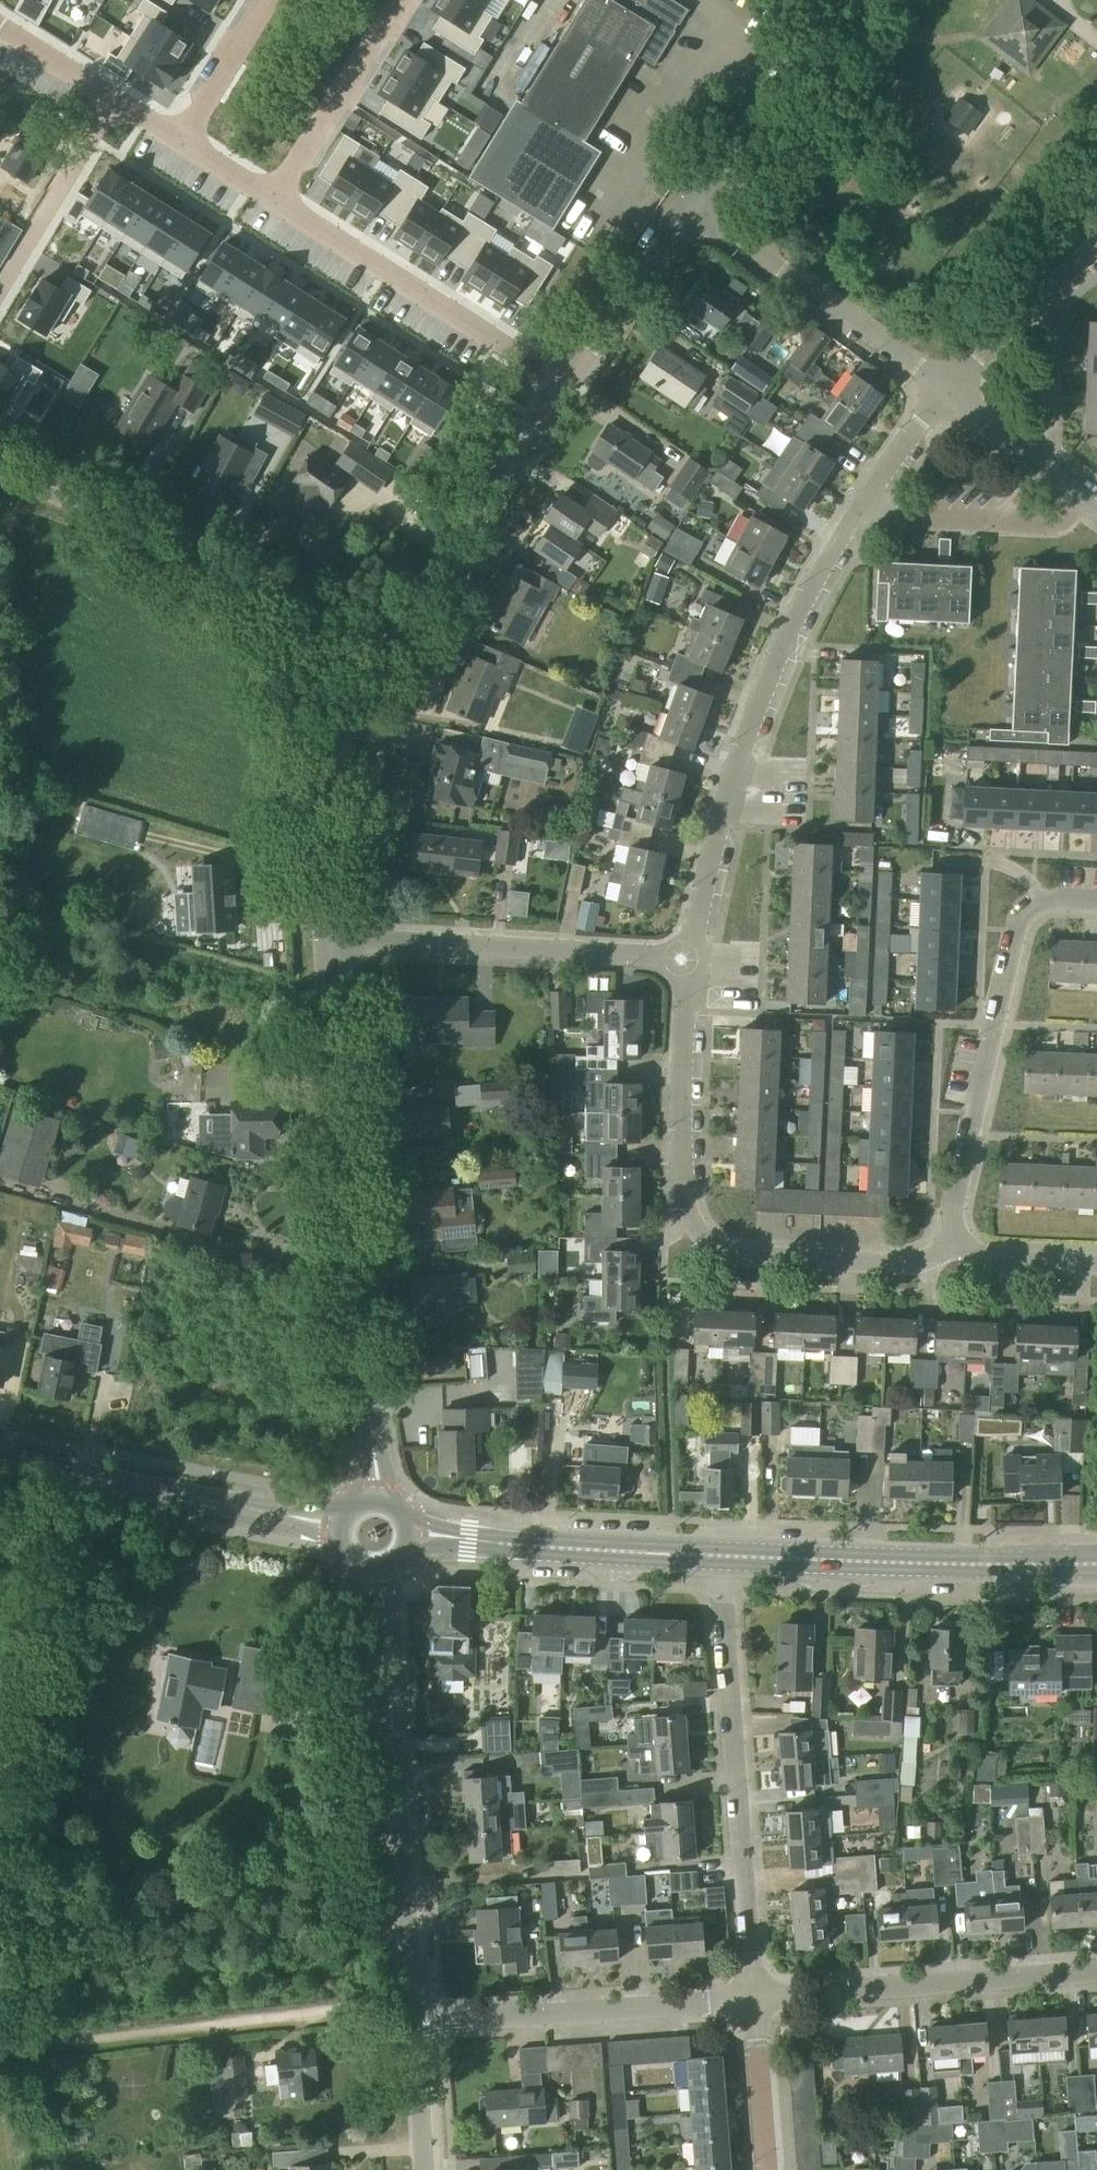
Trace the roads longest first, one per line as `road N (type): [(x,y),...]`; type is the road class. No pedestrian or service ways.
road 1 (residential): [(689,960),(730,781),(781,645),(854,514),(944,395)]
road 2 (residential): [(376,1498),(324,938)]
road 3 (residential): [(957,1242),(920,1261),(885,1264),(743,1257),(703,1239),(686,1212),(681,1150),(689,960)]
road 4 (residential): [(415,2023),(378,1569)]
road 5 (residential): [(751,2000),(718,1556)]
road 6 (unclassified): [(387,644),(0,470)]
road 7 (track): [(413,2000),(0,2032)]
road 8 (residential): [(957,1242),(953,1200),(1017,923),(1041,901),(1096,901)]
road 9 (tertiary): [(718,1556),(1096,1564)]
road 10 (residential): [(324,938),(689,960)]
road 11 (residential): [(751,2000),(1096,1973)]
road 12 (tertiary): [(339,1524),(0,1458)]
road 13 (residential): [(279,199),(565,381)]
road 14 (residential): [(415,2023),(751,2000)]
road 15 (residential): [(944,395),(689,202)]
road 16 (residential): [(387,644),(565,381)]
road 17 (tertiary): [(410,1535),(718,1556)]
road 18 (residential): [(324,938),(325,805),(353,706),(387,644)]
road 19 (residential): [(689,202),(826,0)]
road 20 (residential): [(279,199),(405,0)]
road 21 (residential): [(111,96),(0,285)]
road 22 (residential): [(565,381),(689,202)]
road 23 (residential): [(766,2169),(751,2000)]
road 24 (residential): [(1036,465),(1043,334),(1028,308)]
road 25 (residential): [(180,136),(262,0)]
road 26 (residential): [(425,2169),(415,2023)]
road 27 (residential): [(1096,1265),(992,1260),(957,1242)]
road 28 (residential): [(0,29),(111,96)]
road 29 (residential): [(944,395),(1028,308)]

